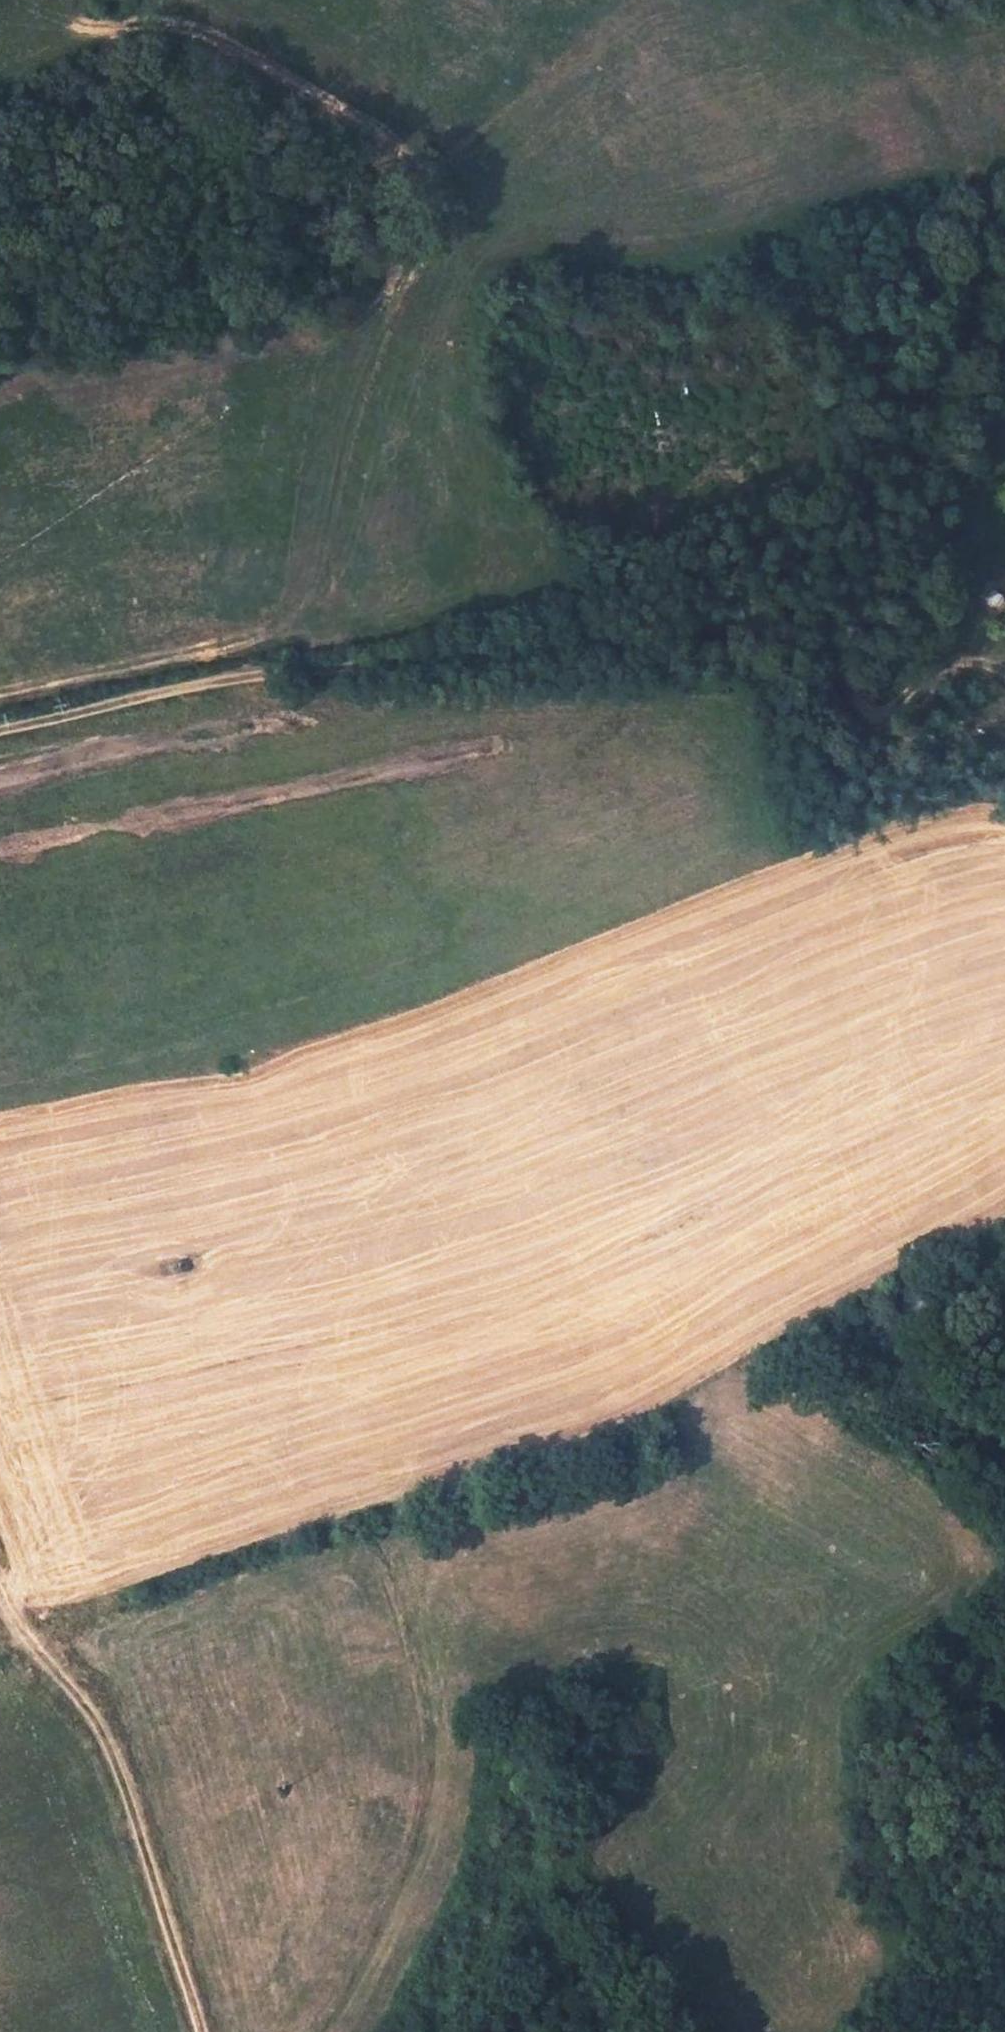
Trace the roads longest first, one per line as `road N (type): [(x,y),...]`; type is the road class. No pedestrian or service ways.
road 1 (track): [(912,746),(893,743),(813,634),(701,623),(255,681),(0,728)]

